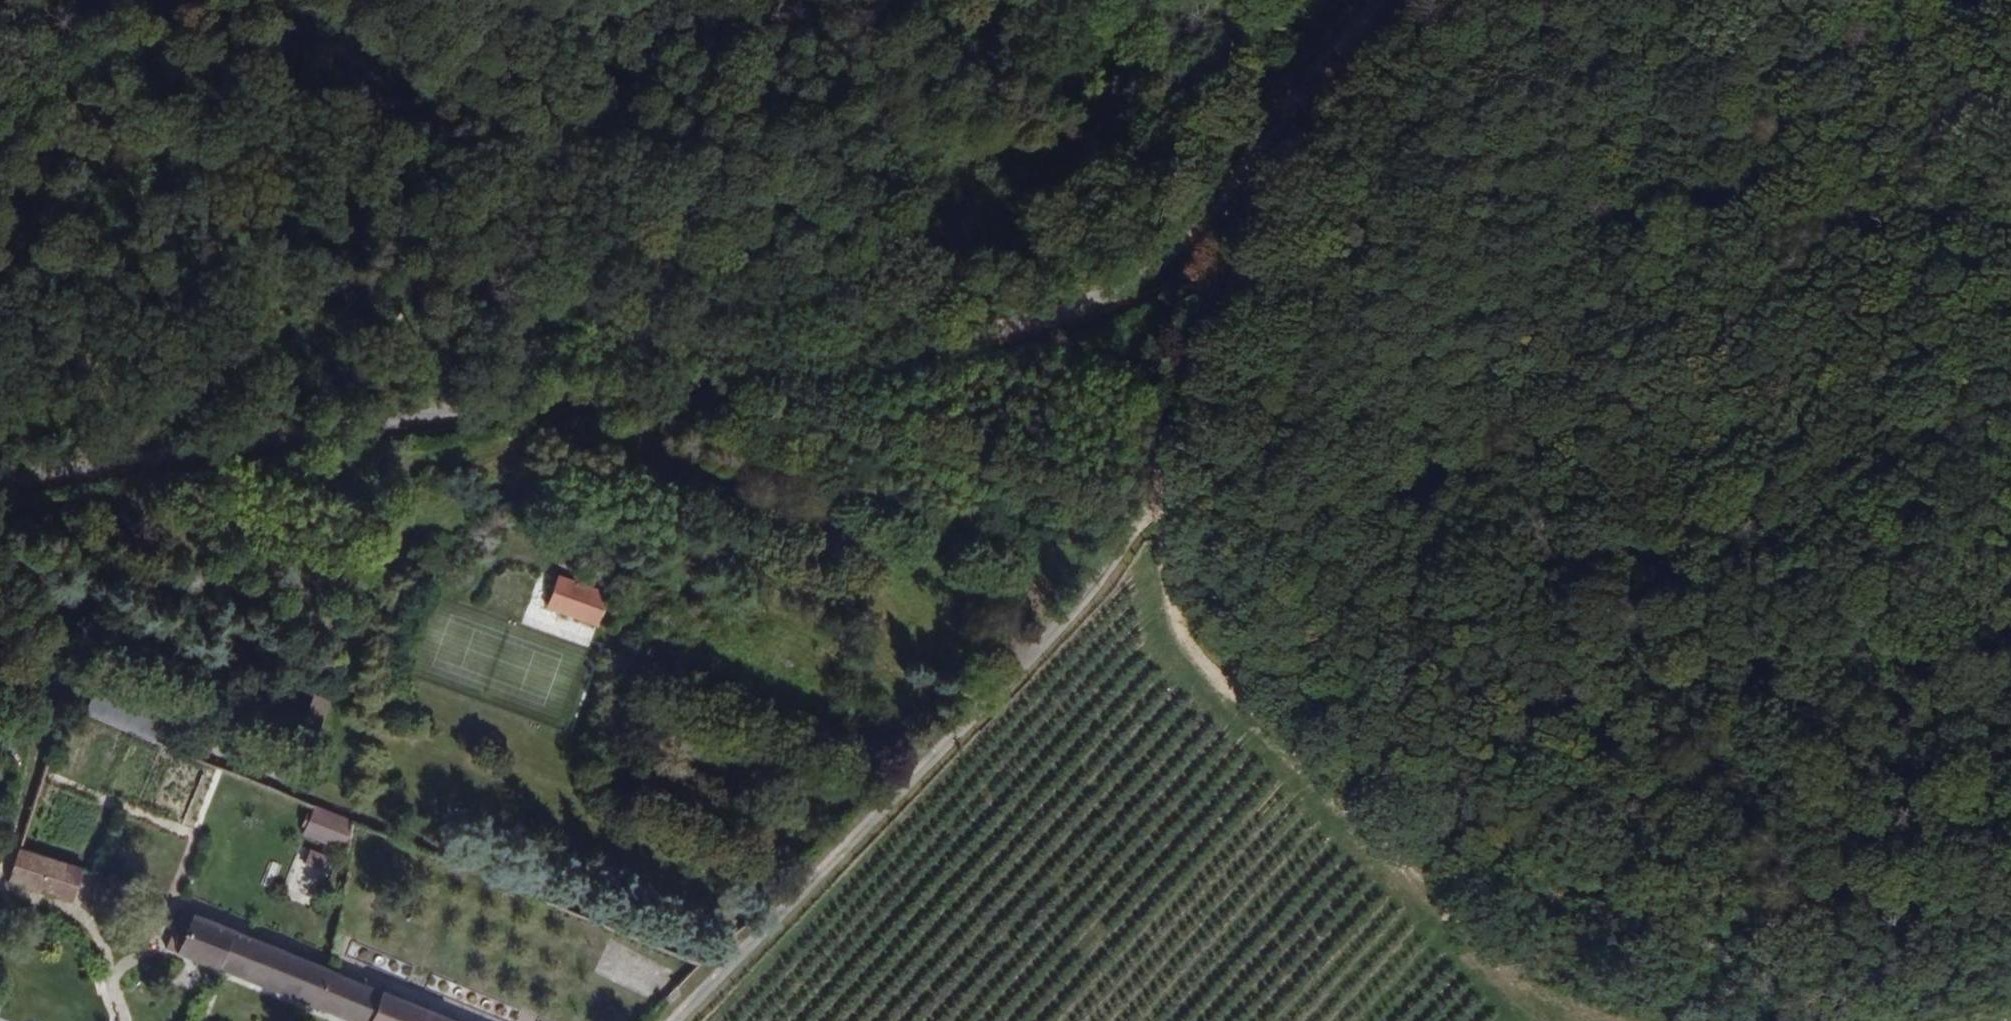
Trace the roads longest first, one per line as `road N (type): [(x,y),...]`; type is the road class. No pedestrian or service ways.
road 1 (unclassified): [(1375,0),(1172,252),(1105,298),(971,335),(274,441),(0,491)]
road 2 (track): [(681,1020),(1122,554),(1265,130)]

